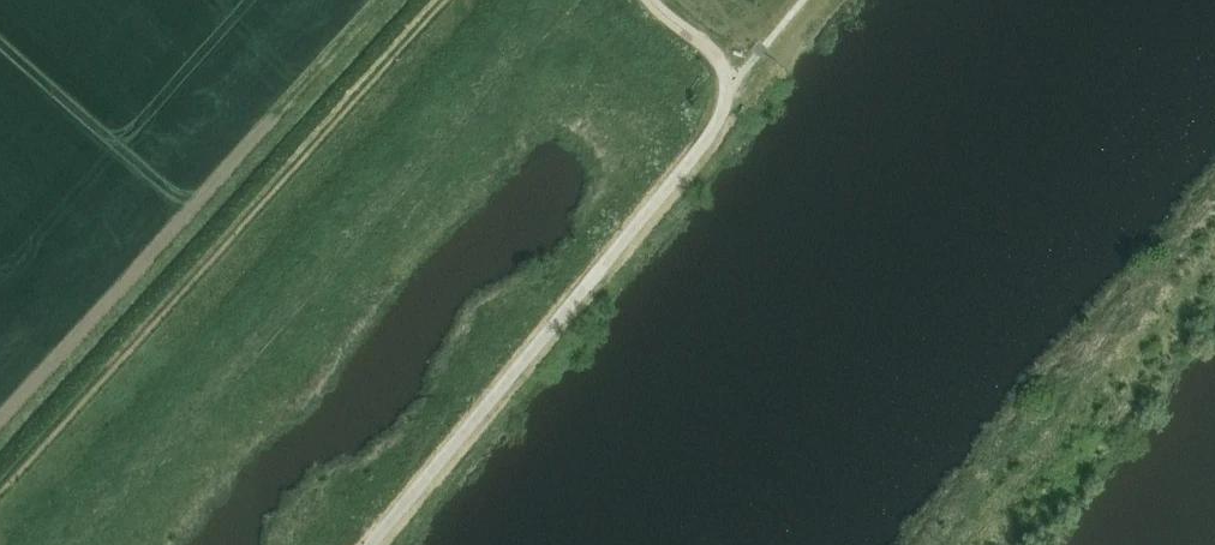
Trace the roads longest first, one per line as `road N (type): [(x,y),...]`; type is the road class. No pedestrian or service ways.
road 1 (residential): [(372,544),(705,140),(729,84)]

